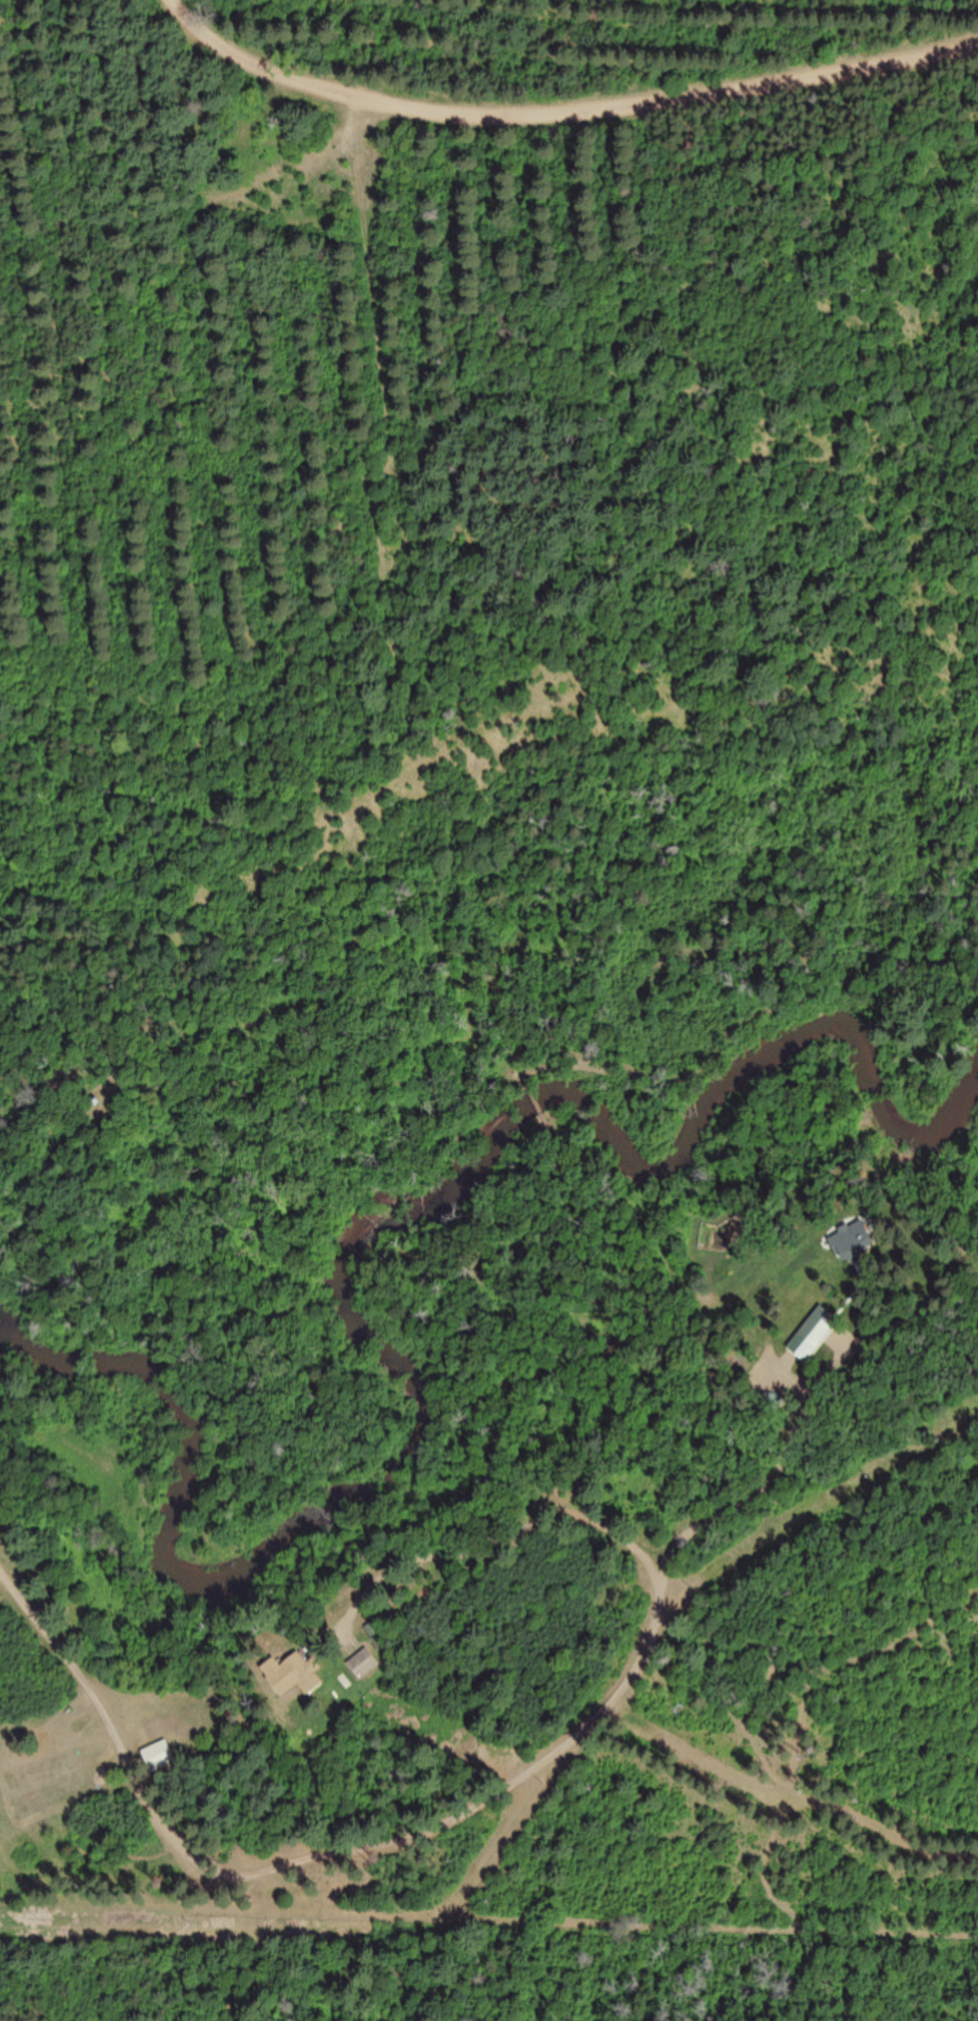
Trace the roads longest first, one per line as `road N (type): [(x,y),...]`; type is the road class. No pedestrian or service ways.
road 1 (residential): [(0,1554),(112,1700),(137,1783),(161,1817),(205,1859),(235,1869),(459,1809),(511,1779),(617,1689),(659,1598),(659,1579)]
road 2 (residential): [(977,32),(617,96),(479,104),(313,76),(254,55),(212,29),(186,0)]

